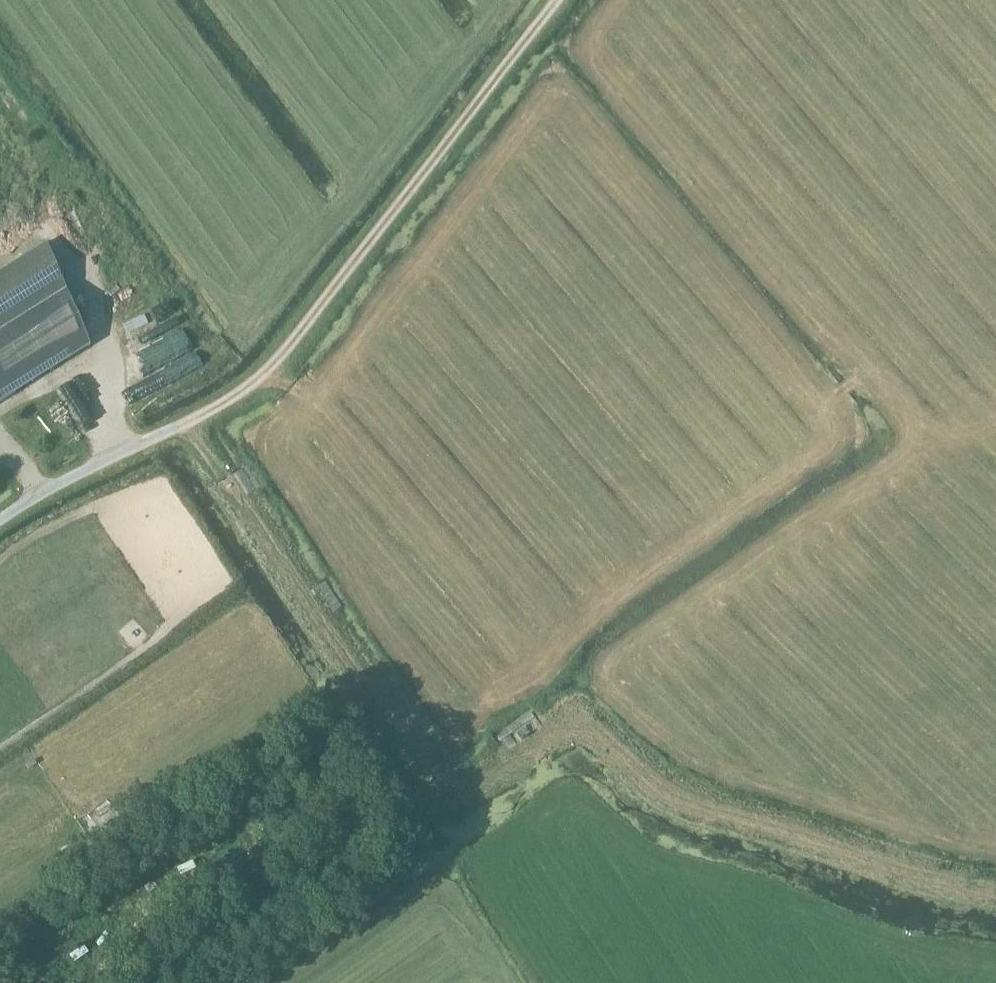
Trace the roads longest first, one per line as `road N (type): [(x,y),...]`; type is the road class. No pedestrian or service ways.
road 1 (track): [(145,442),(264,378),(561,0)]

